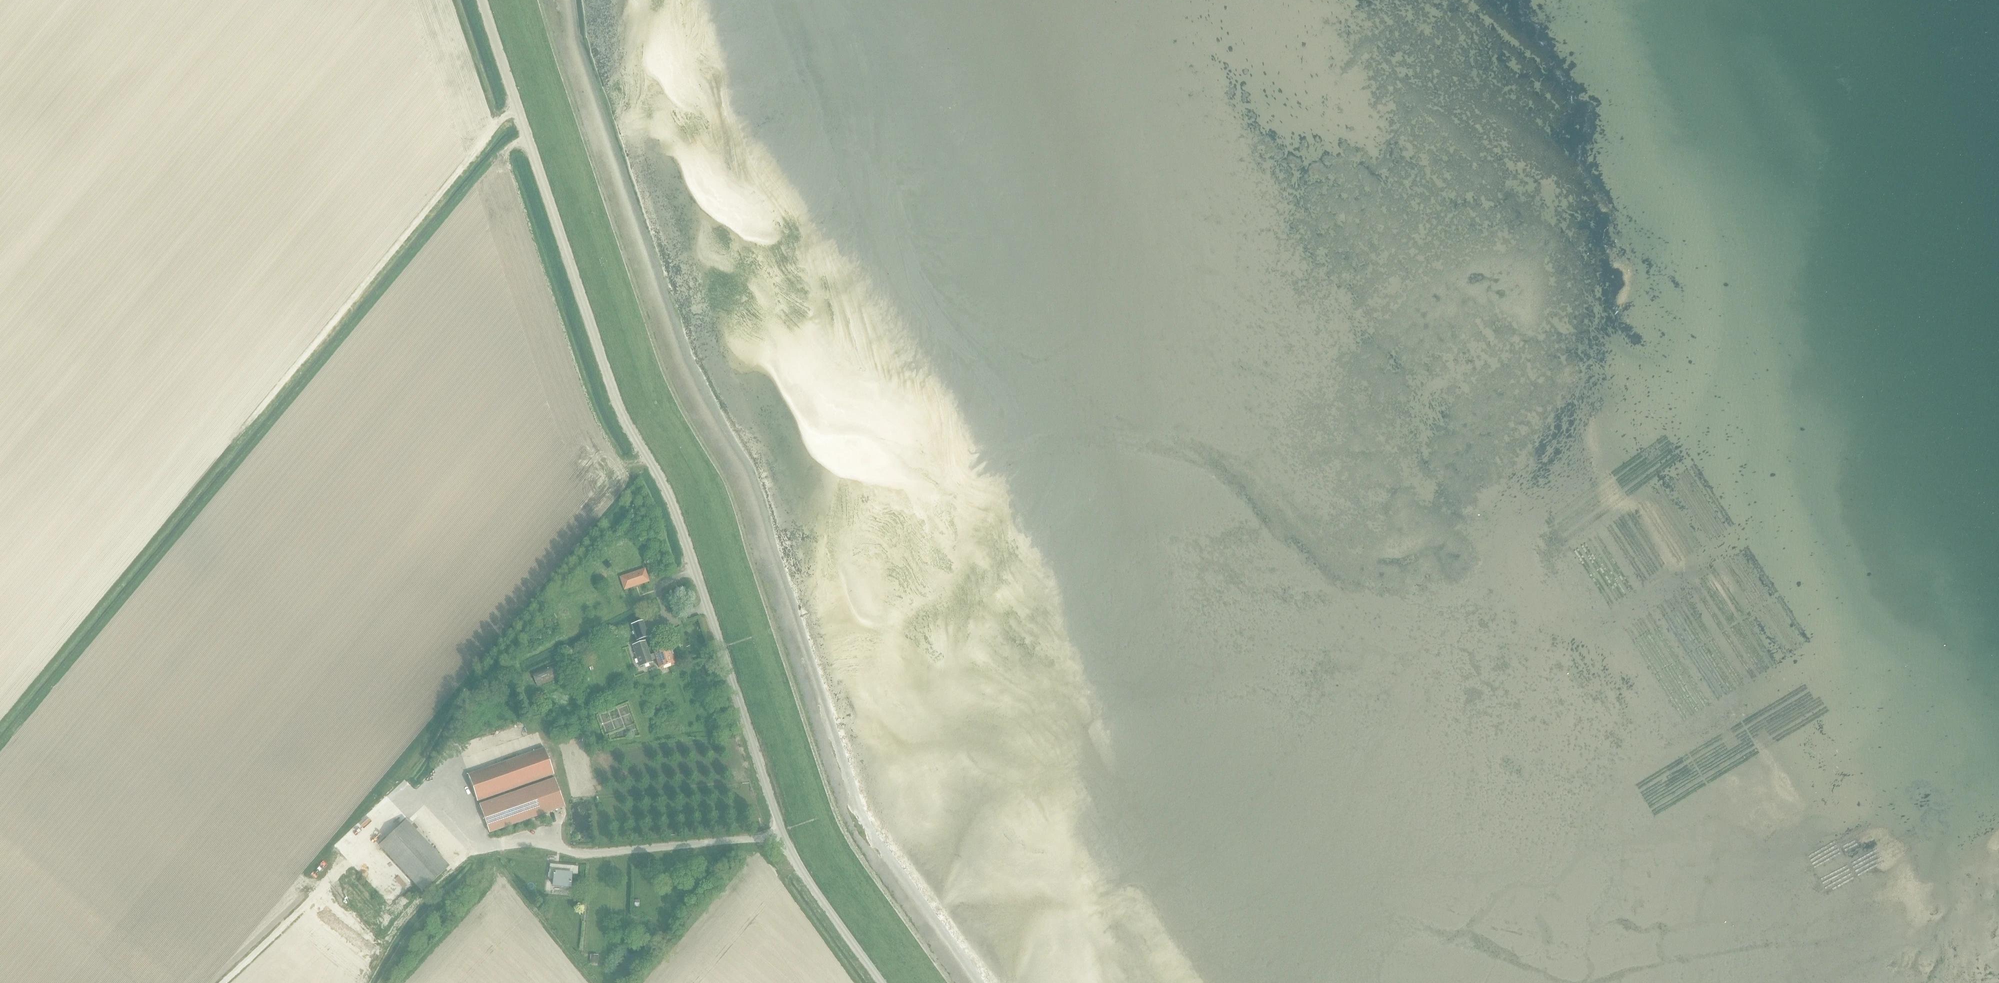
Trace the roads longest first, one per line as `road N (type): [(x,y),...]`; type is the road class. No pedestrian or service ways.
road 1 (unclassified): [(876,982),(791,863),(672,497),(619,407),(480,0)]

